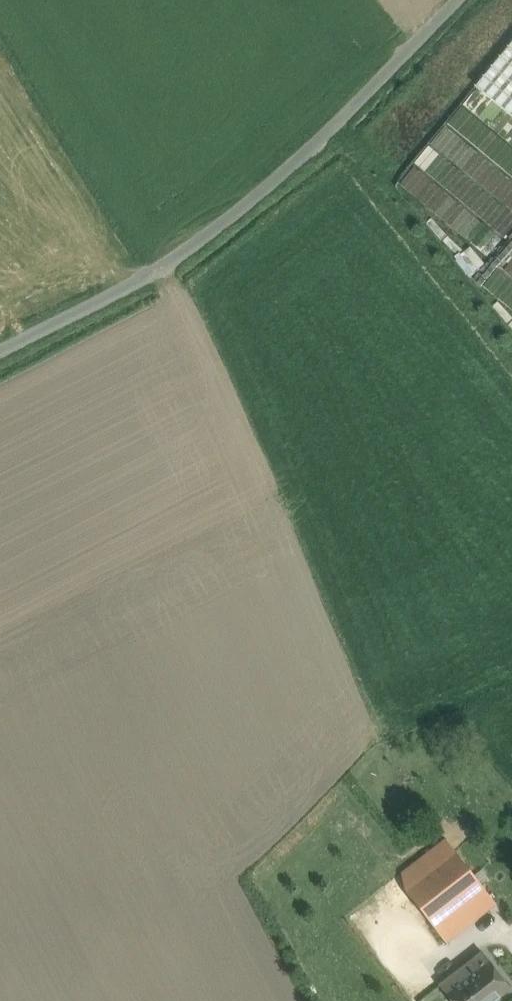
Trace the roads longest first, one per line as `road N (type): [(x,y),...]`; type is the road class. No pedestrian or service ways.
road 1 (track): [(0,347),(167,265),(327,136),(466,0)]

